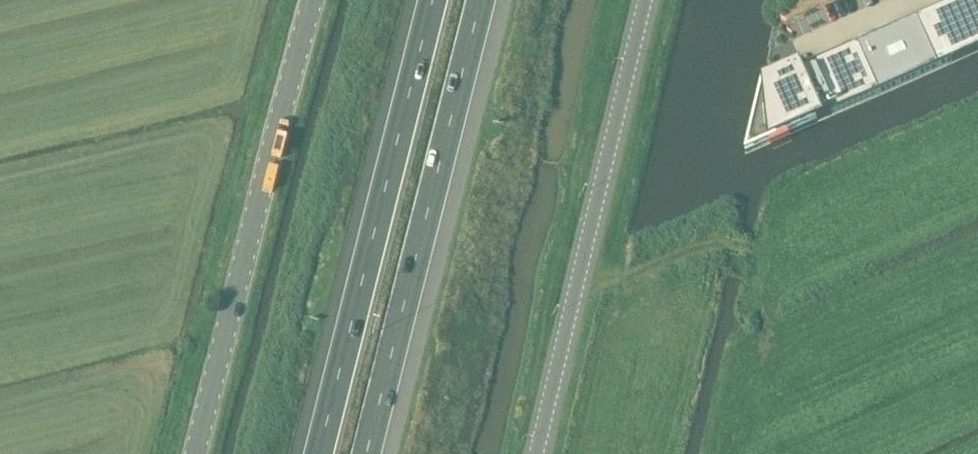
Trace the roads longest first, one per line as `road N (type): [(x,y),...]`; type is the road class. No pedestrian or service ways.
road 1 (tertiary): [(320,0),(203,453)]
road 2 (motorway): [(366,453),(481,0)]
road 3 (motorway): [(433,0),(319,453)]
road 4 (tertiary): [(538,453),(646,0)]

